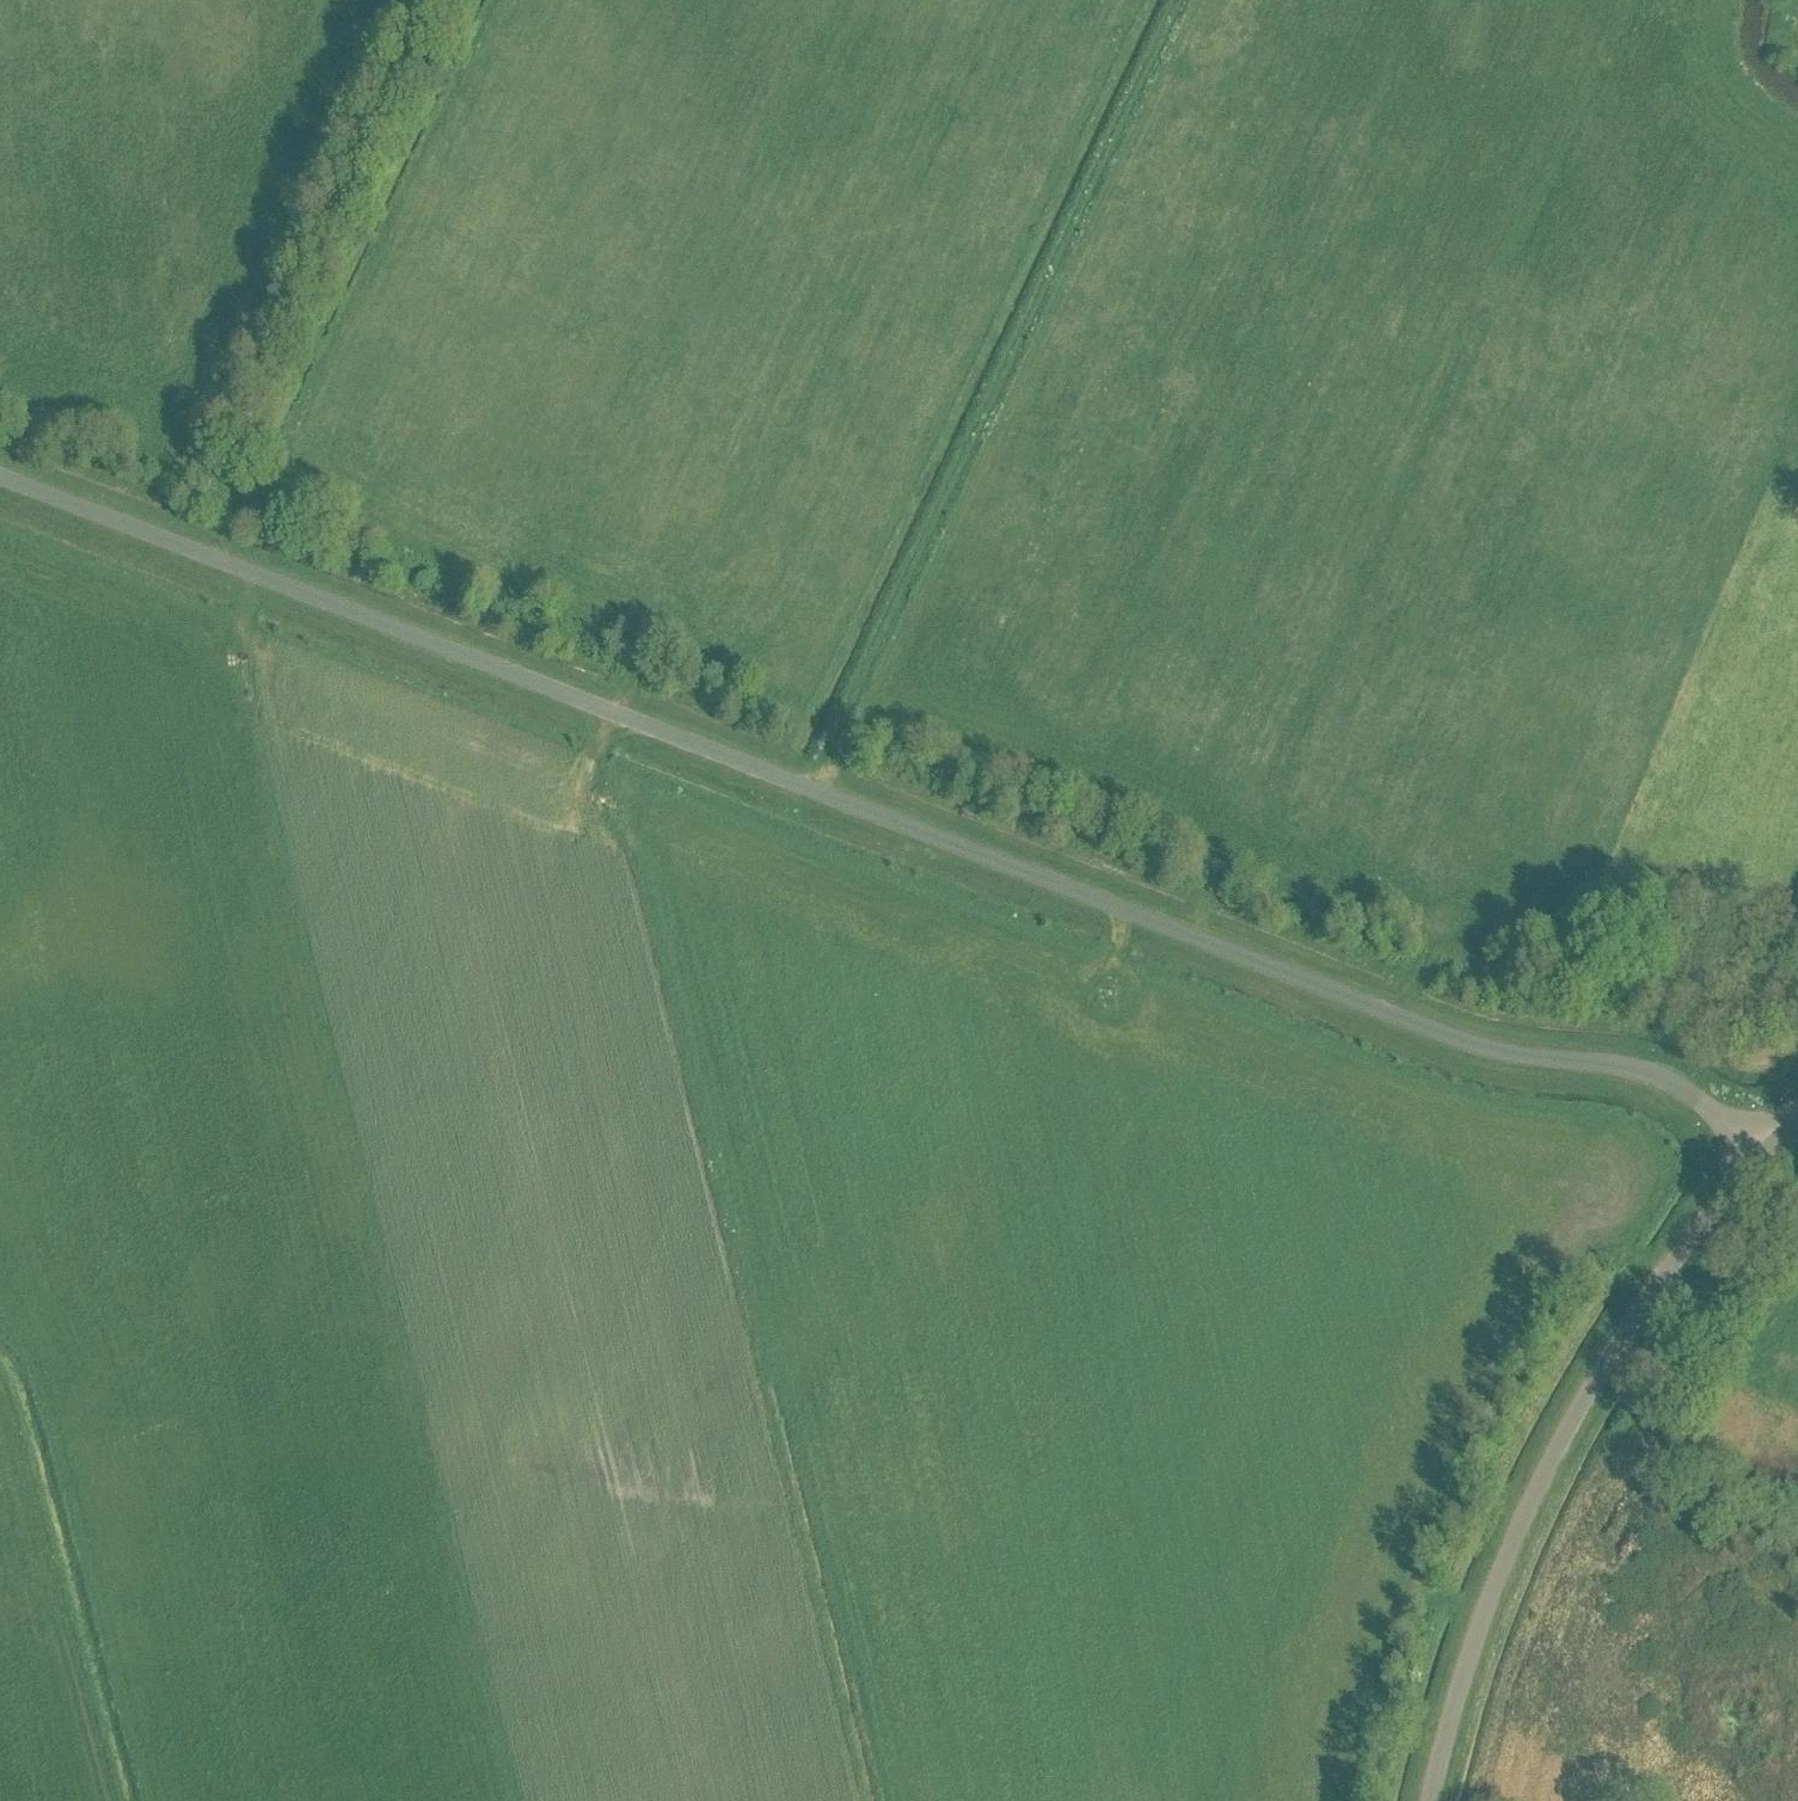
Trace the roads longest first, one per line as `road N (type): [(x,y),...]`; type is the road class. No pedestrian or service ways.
road 1 (unclassified): [(1760,1158),(1689,1092),(1646,1072),(1525,1058),(1413,1024),(0,477)]
road 2 (unclassified): [(1432,1800),(1452,1711),(1519,1528),(1564,1437),(1612,1355),(1760,1158)]

